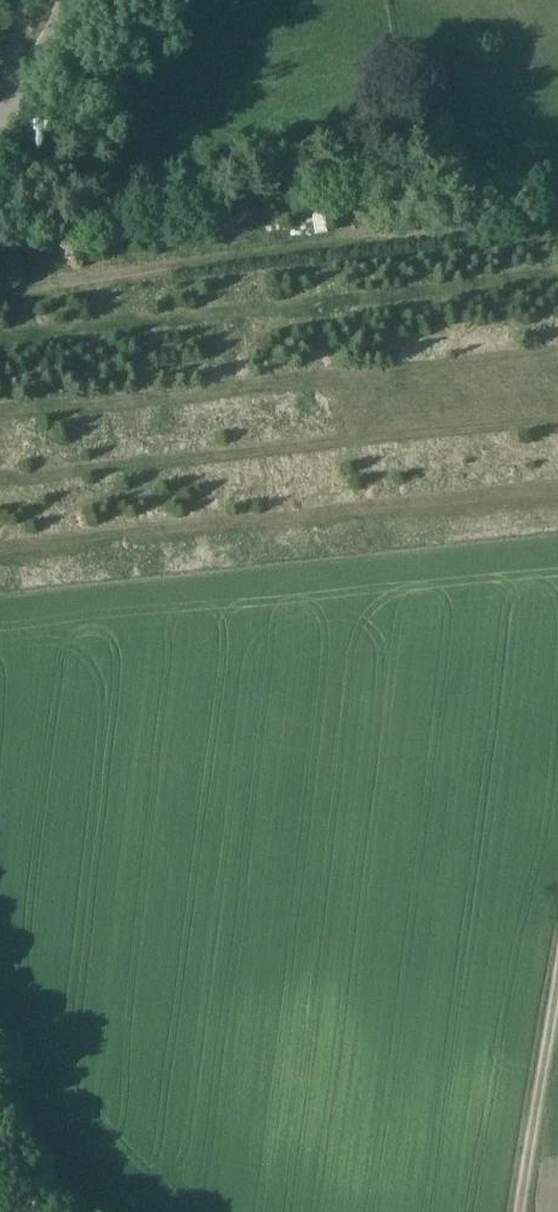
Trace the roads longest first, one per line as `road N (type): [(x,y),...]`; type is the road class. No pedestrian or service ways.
road 1 (track): [(520,1211),(557,991)]
road 2 (unclassified): [(0,114),(43,61),(73,0)]

